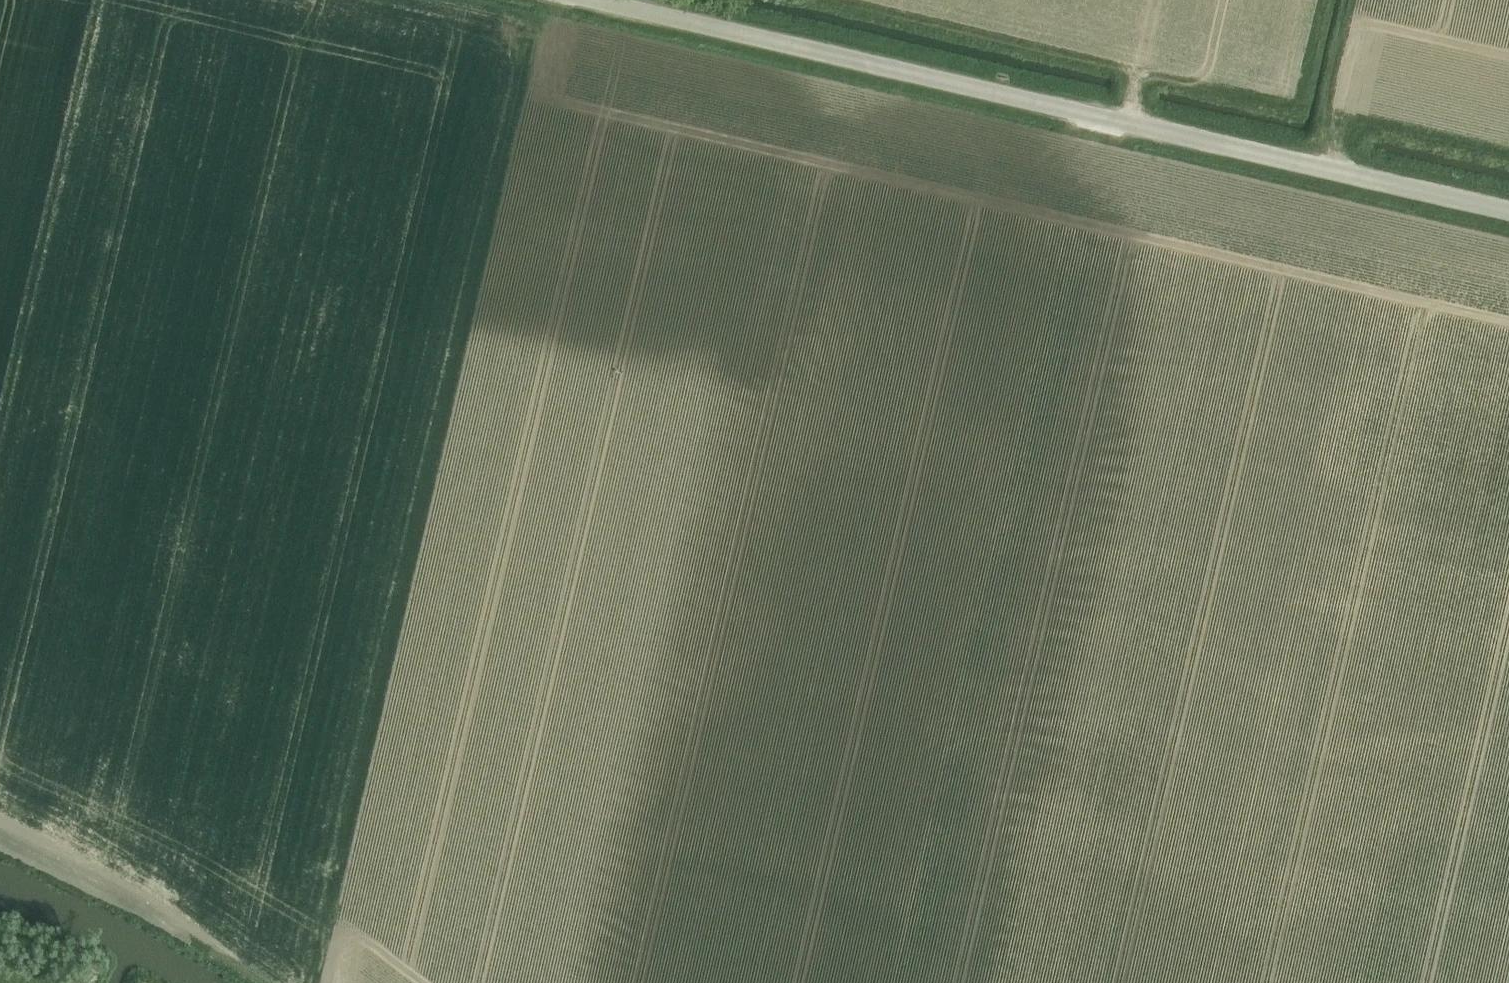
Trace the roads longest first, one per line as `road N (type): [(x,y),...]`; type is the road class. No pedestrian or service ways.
road 1 (unclassified): [(1508,211),(592,0)]
road 2 (track): [(0,816),(127,881),(287,982)]

